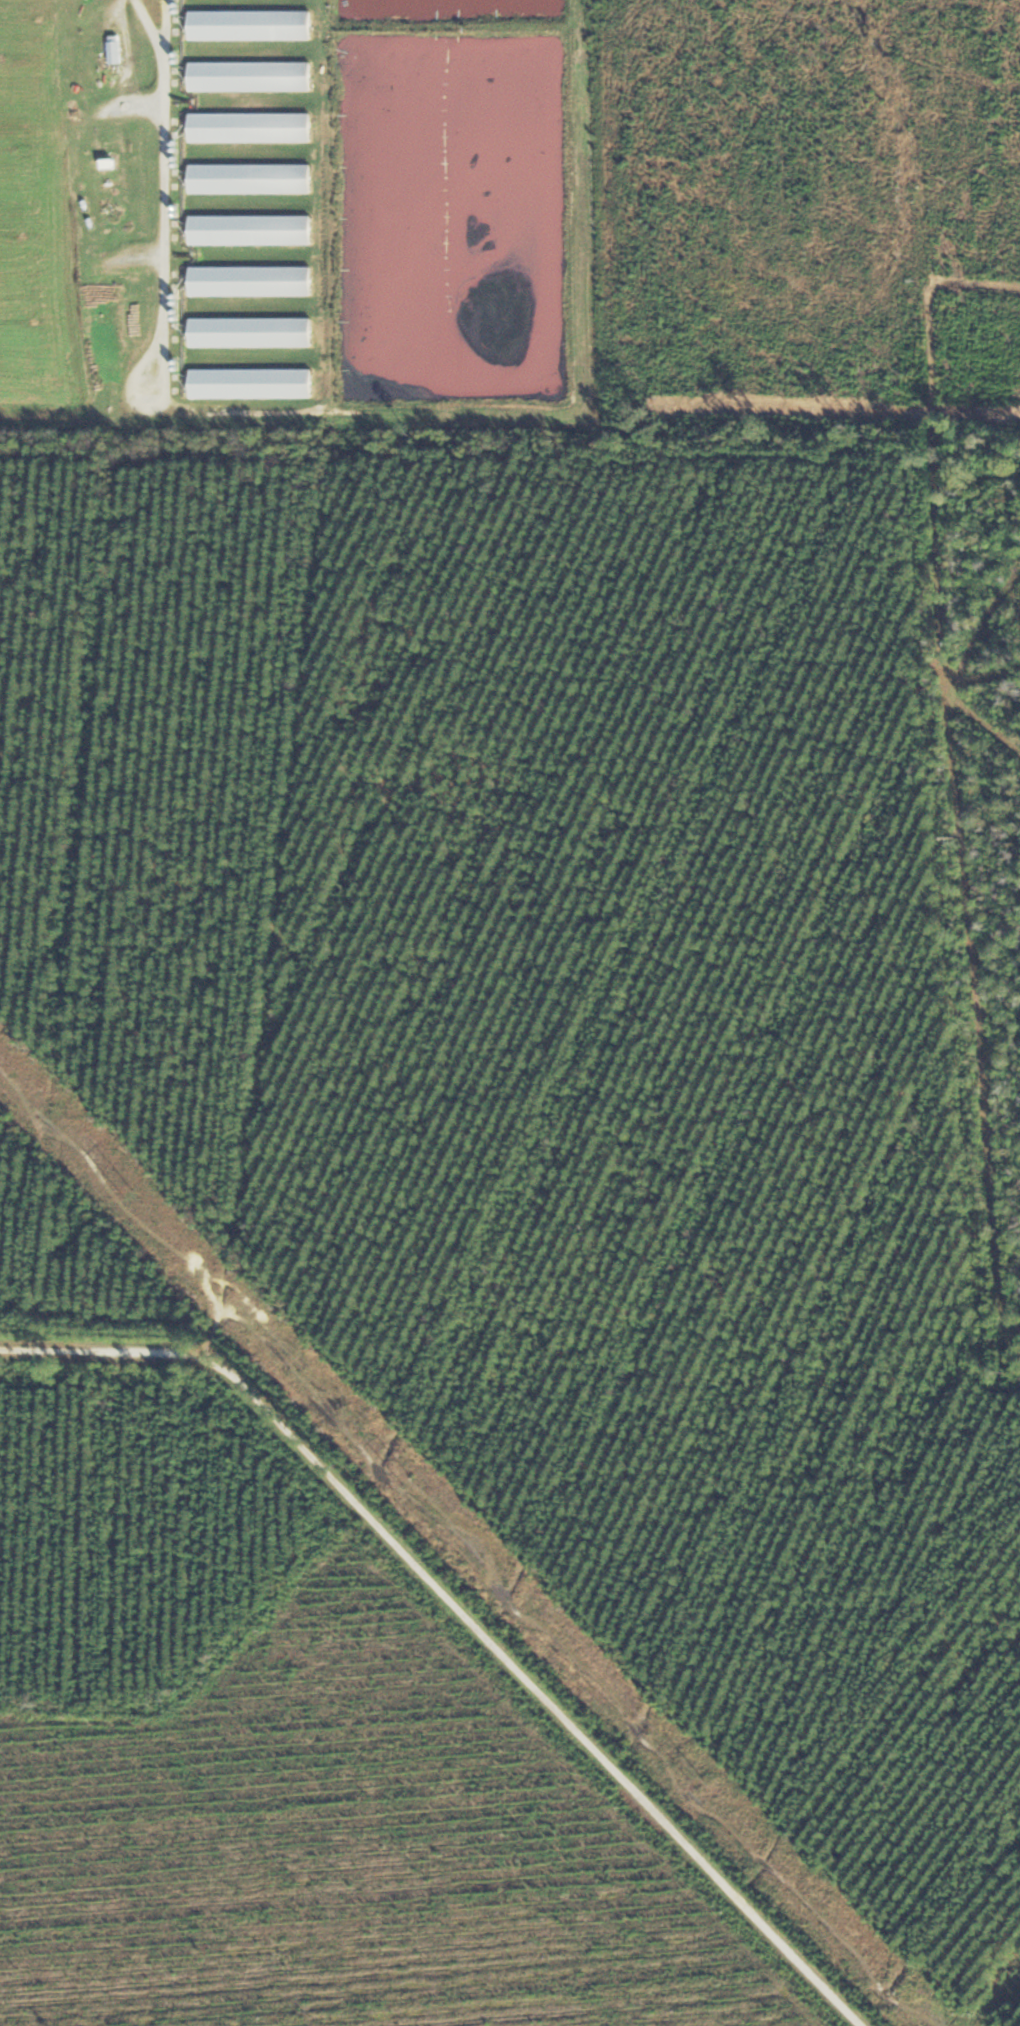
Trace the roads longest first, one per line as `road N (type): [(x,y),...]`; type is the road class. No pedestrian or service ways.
road 1 (track): [(887,2025),(233,1352),(197,1331),(0,1316)]

